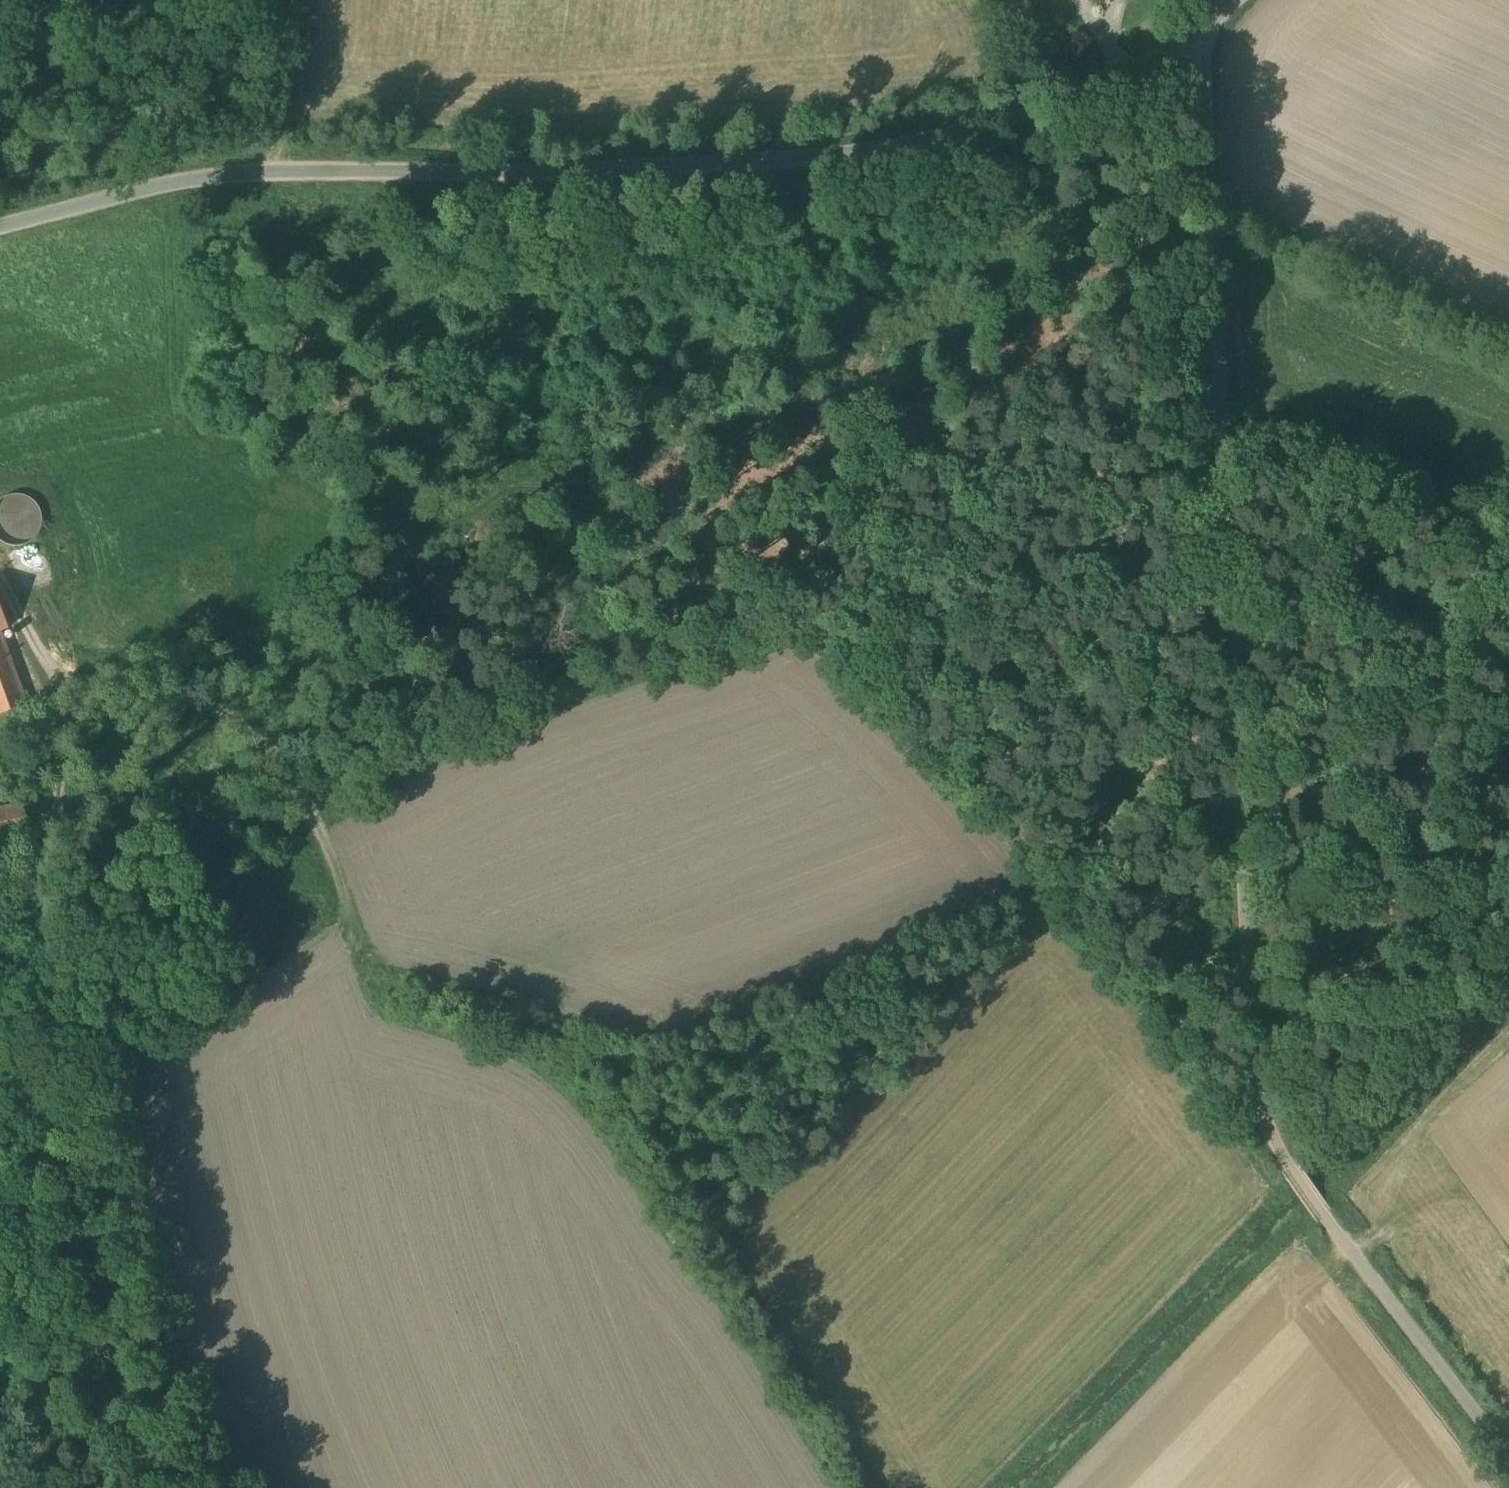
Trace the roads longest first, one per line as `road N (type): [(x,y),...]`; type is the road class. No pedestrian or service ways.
road 1 (unclassified): [(1196,29),(1231,900),(1242,998),(1294,1175),(1508,1455)]
road 2 (unclassified): [(1196,29),(976,122),(866,149),(640,173),(230,174),(0,229)]

